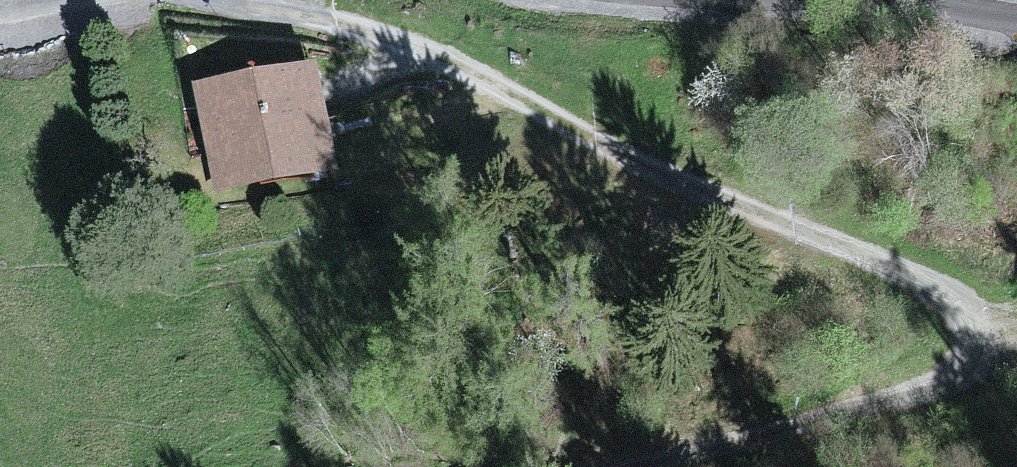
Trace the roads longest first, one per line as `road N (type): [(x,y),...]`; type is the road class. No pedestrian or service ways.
road 1 (track): [(246,0),(407,39),(646,165),(936,283),(969,325),(966,369),(924,400),(649,466)]
road 2 (residential): [(705,0),(1016,27)]

